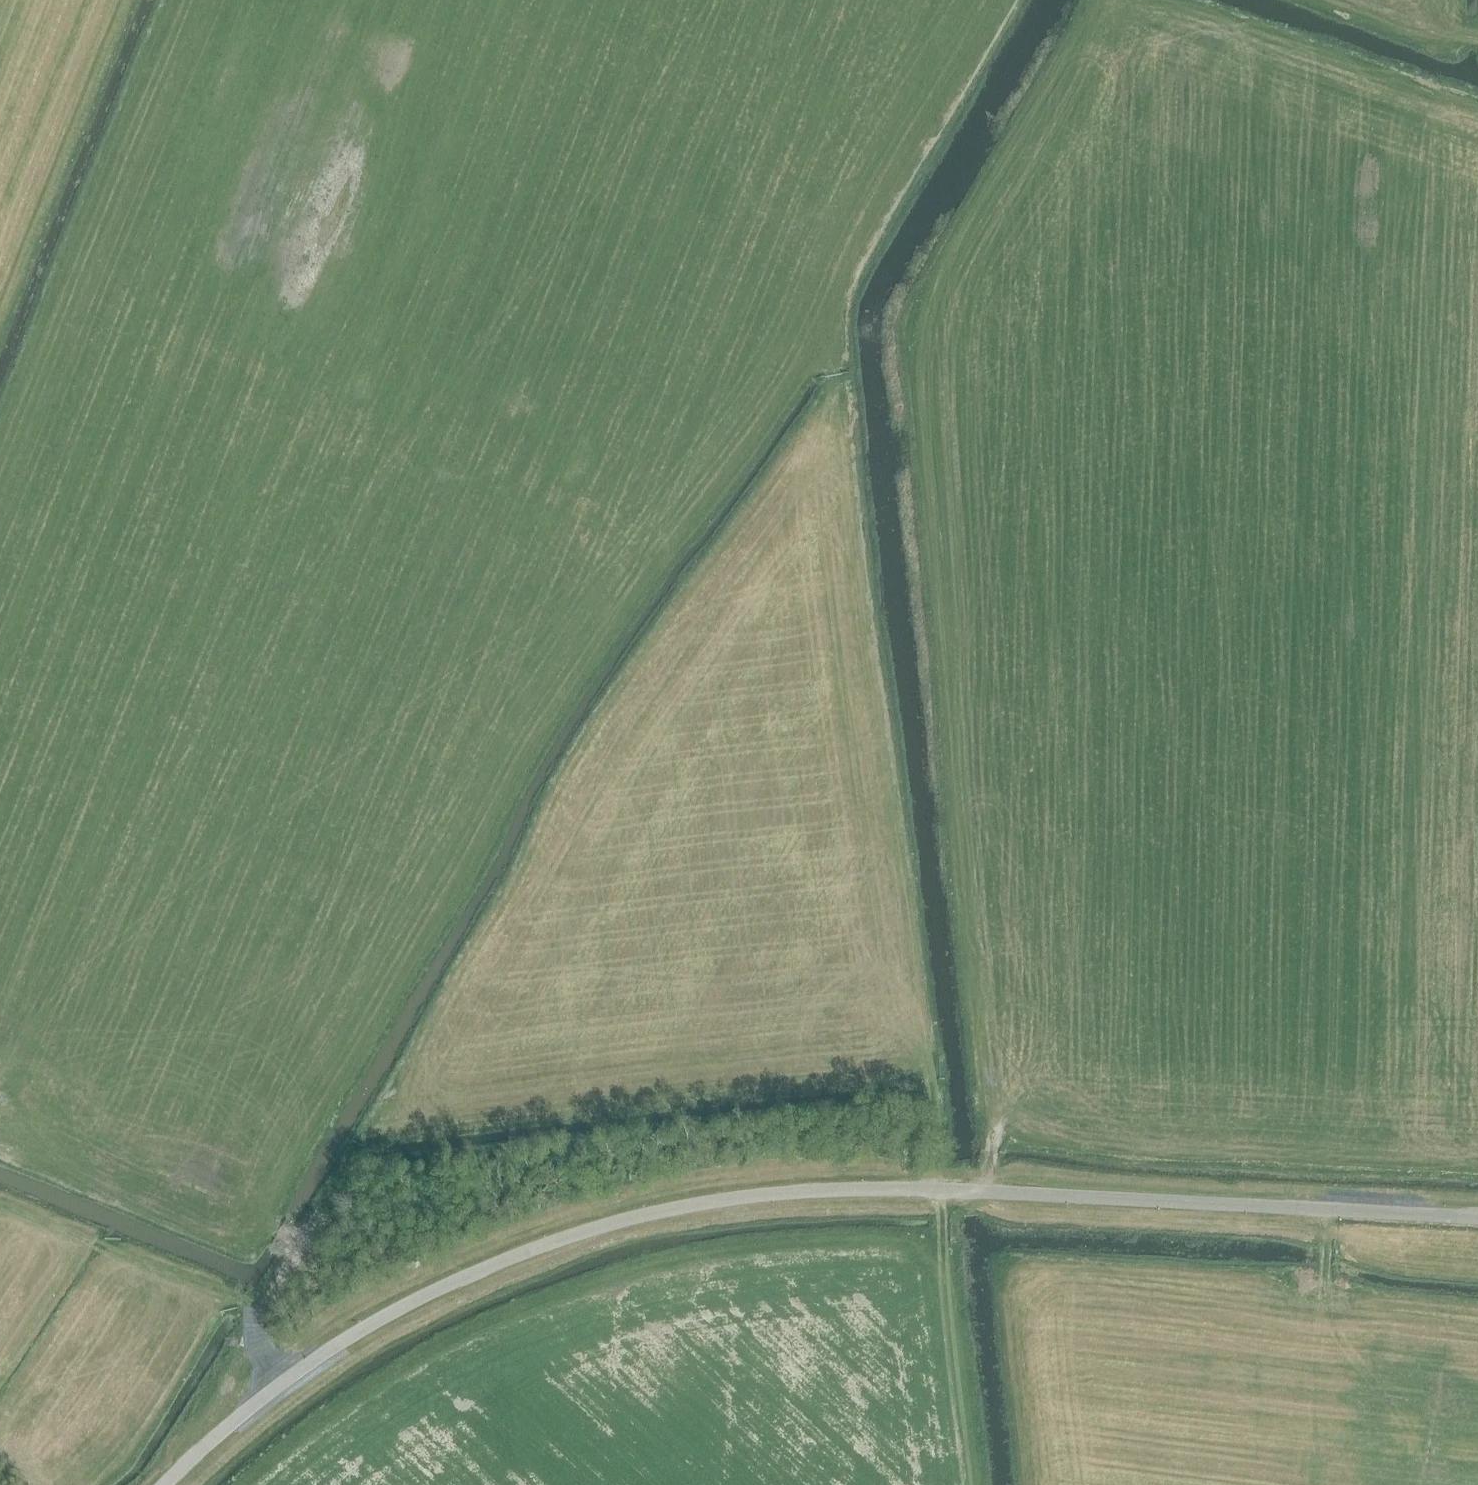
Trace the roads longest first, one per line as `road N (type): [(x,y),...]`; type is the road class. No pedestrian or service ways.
road 1 (unclassified): [(164,1484),(267,1393),(410,1302),(509,1256),(654,1211),(884,1188),(1477,1217)]

